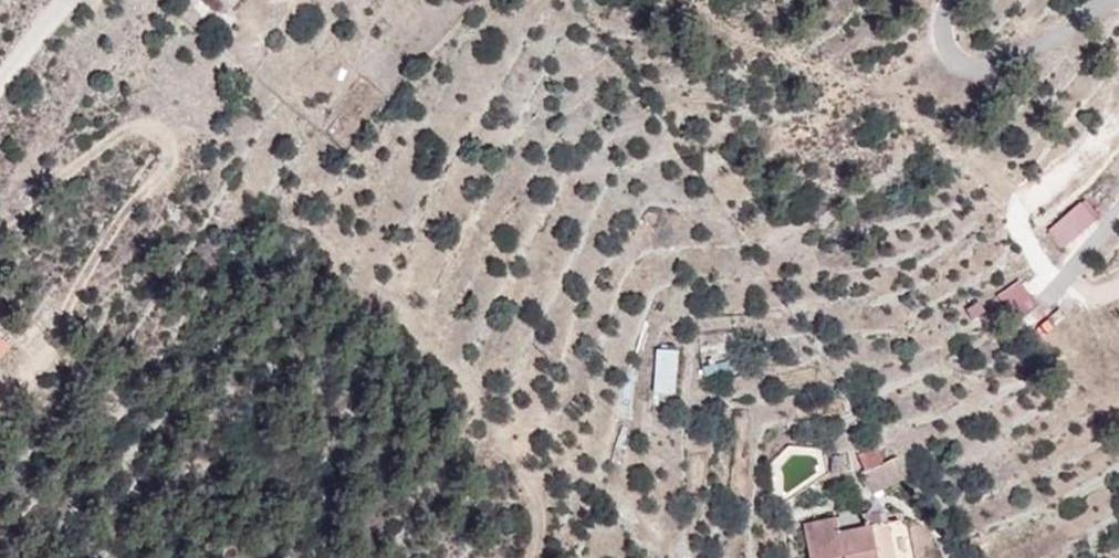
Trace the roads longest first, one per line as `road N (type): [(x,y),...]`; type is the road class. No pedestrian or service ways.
road 1 (track): [(0,233),(110,145),(145,137),(164,151),(164,173),(92,264),(51,352),(0,413)]
road 2 (unclassified): [(951,0),(941,33),(956,58),(977,69),(1118,2)]

